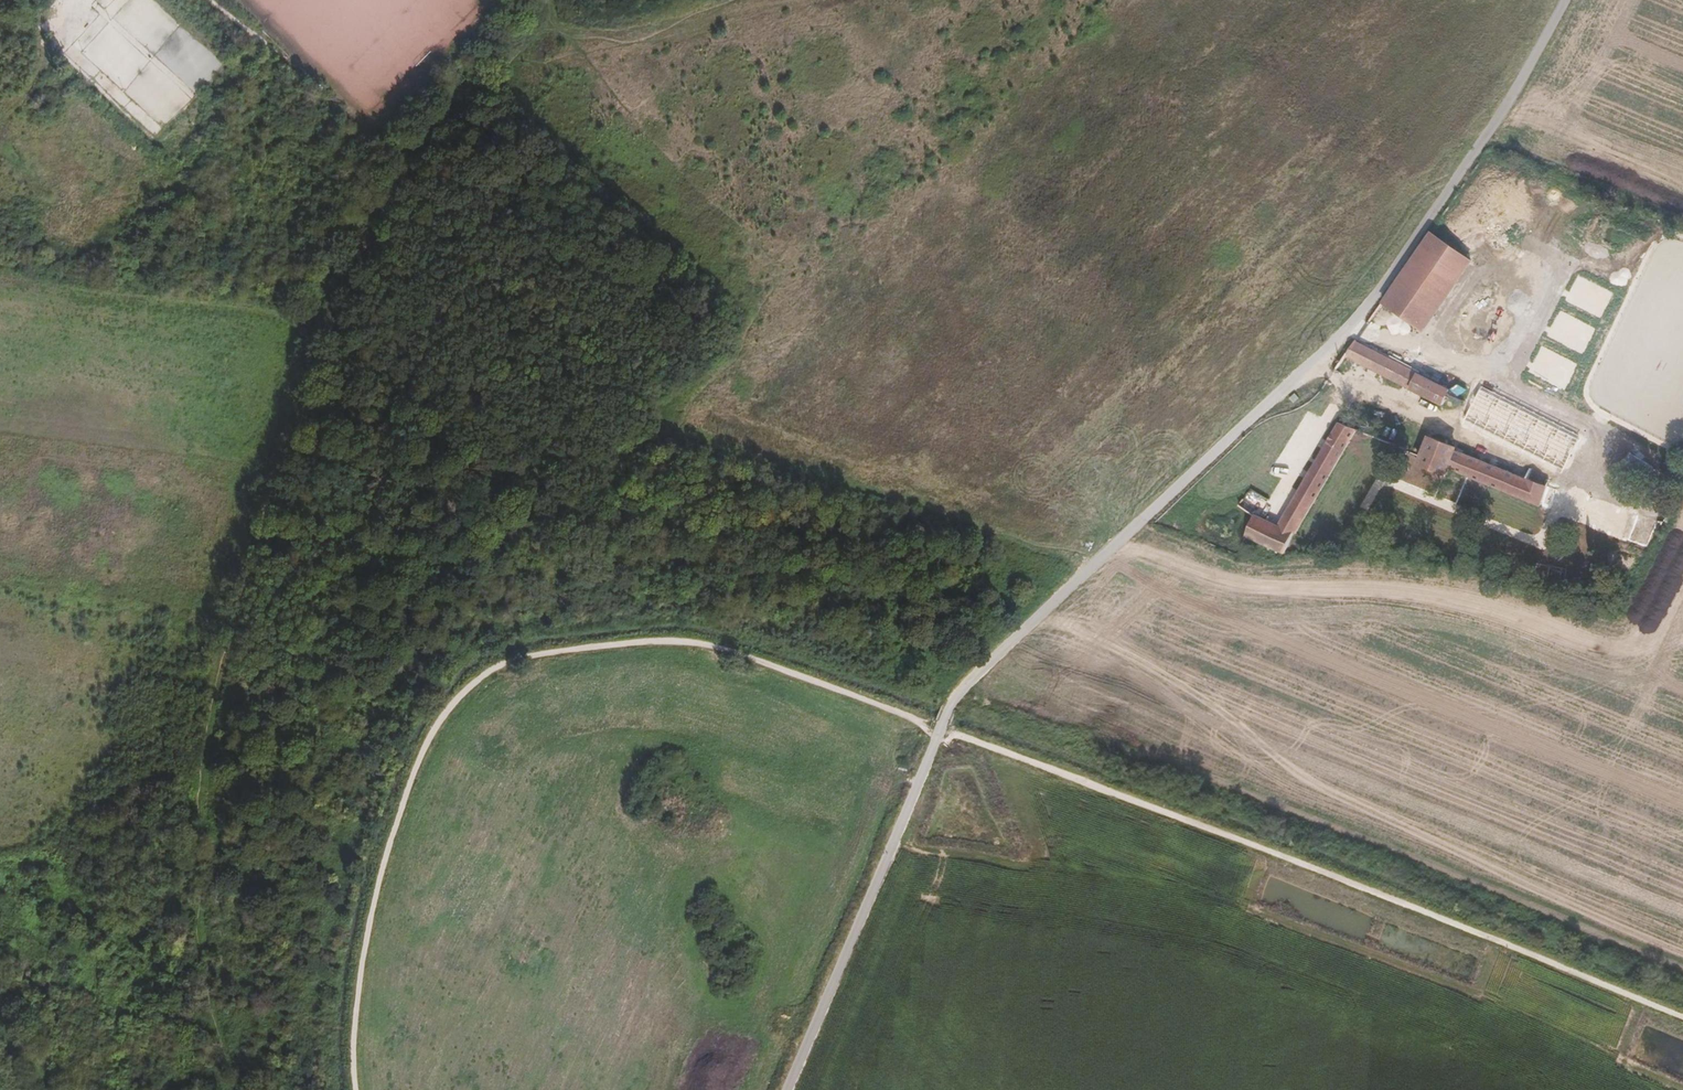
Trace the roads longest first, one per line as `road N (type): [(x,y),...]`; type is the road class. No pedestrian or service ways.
road 1 (track): [(938,728),(695,643),(634,642),(490,669),(432,728),(409,778),(364,933),(352,1089)]
road 2 (unclassified): [(787,1089),(949,702),(1320,366)]
road 3 (unclassified): [(1355,323),(1496,123),(1564,0)]
road 4 (residential): [(1349,386),(1376,385),(1433,415),(1460,418),(1478,390),(1454,363)]
road 5 (residential): [(1349,386),(1282,489)]

